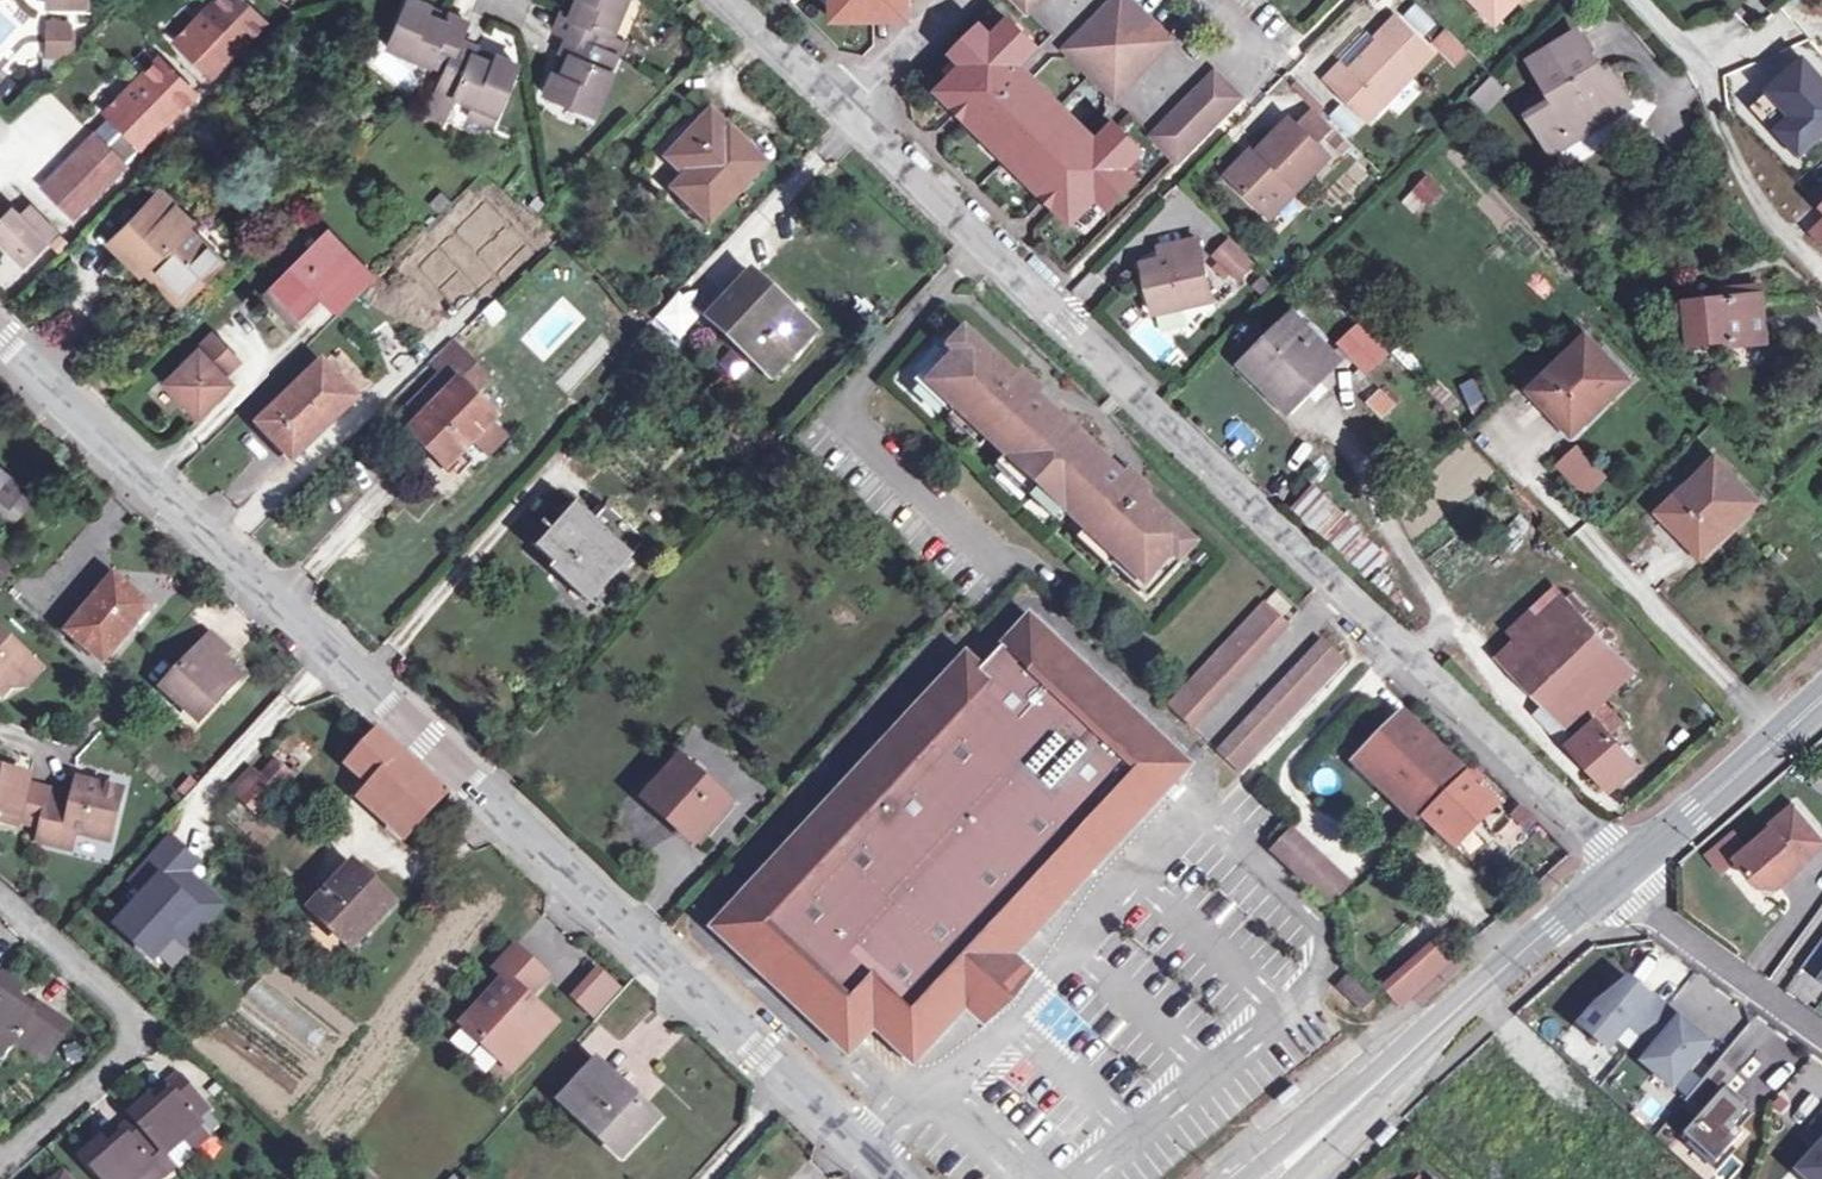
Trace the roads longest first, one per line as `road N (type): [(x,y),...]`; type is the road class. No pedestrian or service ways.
road 1 (tertiary): [(0,355),(239,596),(868,1178)]
road 2 (unclassified): [(861,104),(1567,812),(1620,879)]
road 3 (secondary): [(1271,1177),(1620,879)]
road 4 (residential): [(0,1163),(150,1032),(0,900)]
road 5 (secondary): [(1620,879),(1821,699)]
road 6 (unclassified): [(1620,879),(1660,922),(1821,1046)]
road 7 (unclassified): [(747,0),(861,104)]
road 8 (residential): [(861,104),(962,0)]

